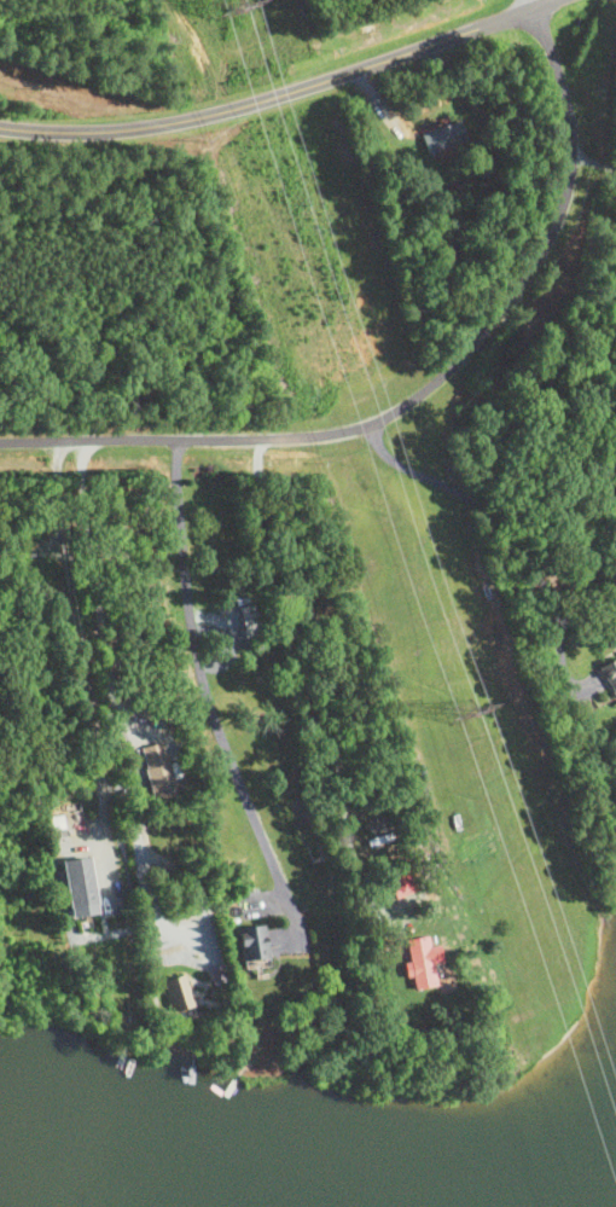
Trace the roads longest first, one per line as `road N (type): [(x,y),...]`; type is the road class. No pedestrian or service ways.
road 1 (residential): [(0,445),(315,435),(387,425),(502,321),(562,227),(575,139),(536,18)]
road 2 (residential): [(0,127),(179,126),(536,18)]

